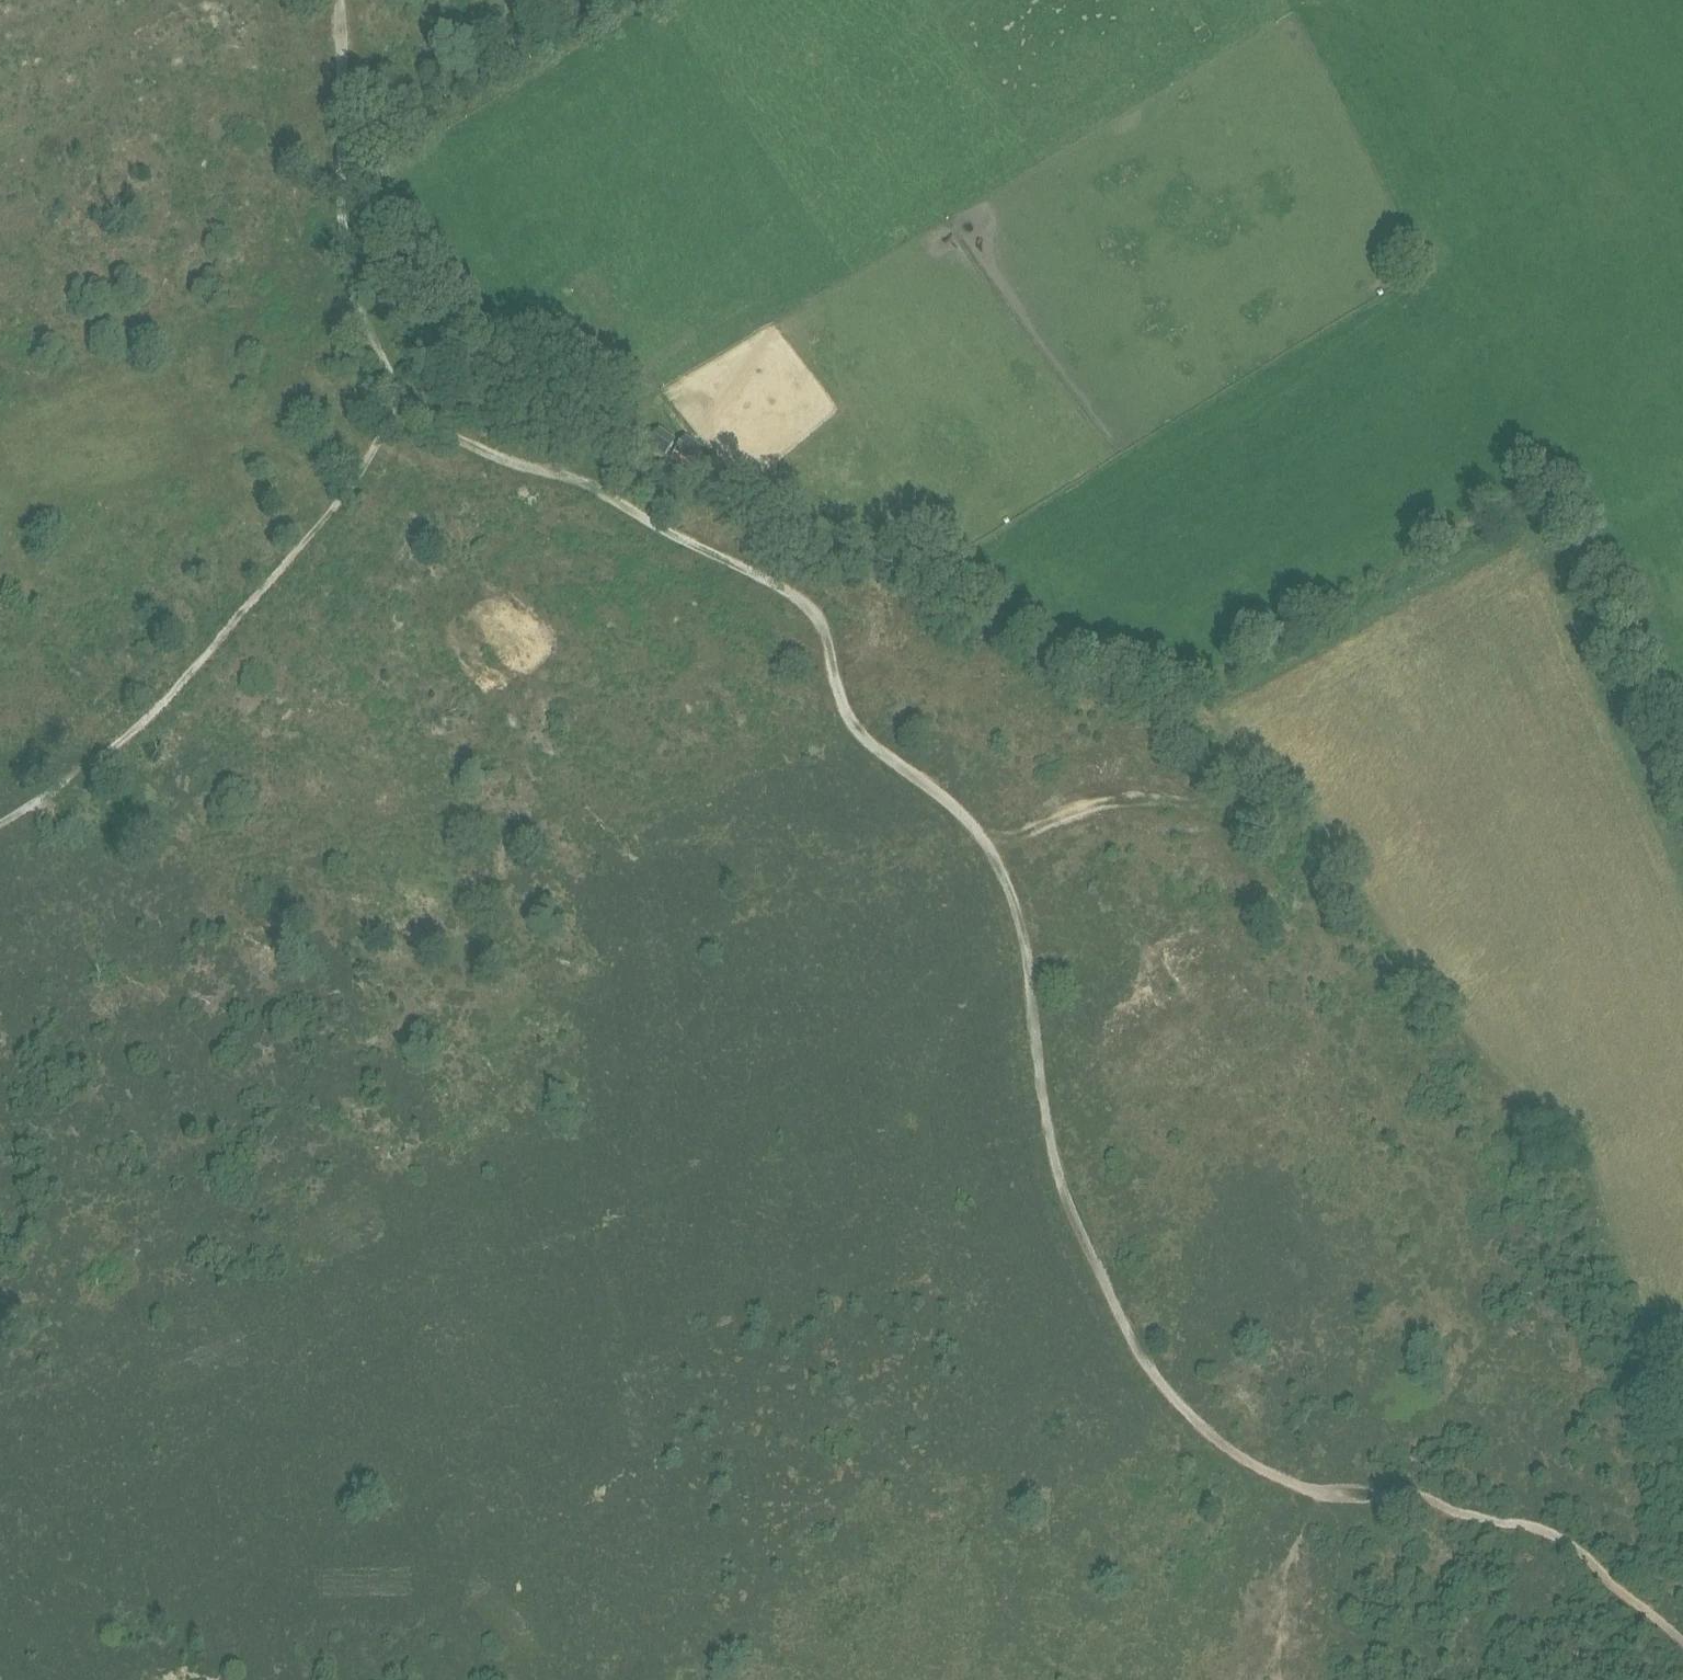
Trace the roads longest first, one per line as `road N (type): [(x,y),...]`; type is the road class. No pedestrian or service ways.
road 1 (track): [(1682,1644),(1551,1528),(1420,1498),(1316,1490),(1253,1466),(1194,1421),(1141,1352),(1060,1183),(1029,955),(993,852),(959,808),(857,731),(820,621),(796,597),(592,485),(446,431),(402,394)]
road 2 (track): [(0,825),(152,722),(361,468),(402,394)]
road 3 (track): [(402,394),(362,320),(346,257),(341,0)]
road 4 (track): [(991,850),(1109,802),(1215,806),(1256,775)]

